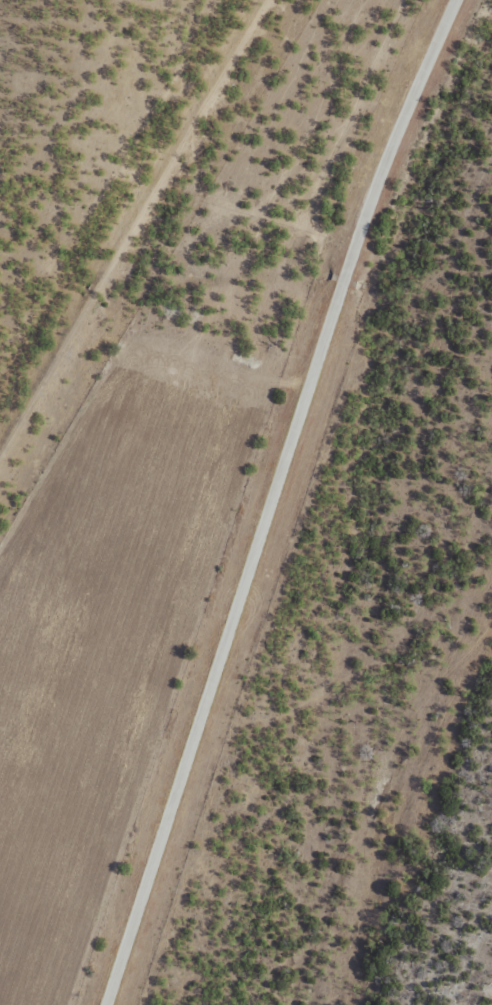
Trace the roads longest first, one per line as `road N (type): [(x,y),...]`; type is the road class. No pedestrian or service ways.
road 1 (residential): [(112,1004),(333,250),(458,0)]

